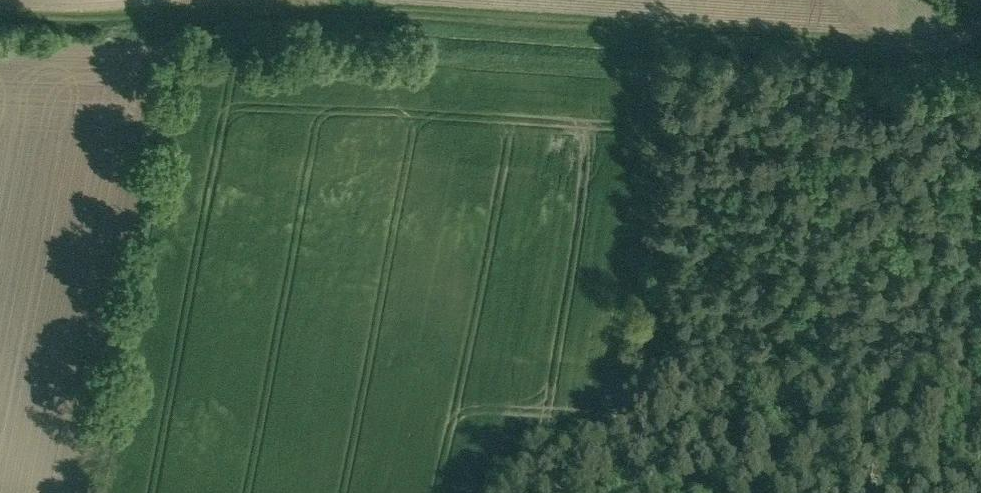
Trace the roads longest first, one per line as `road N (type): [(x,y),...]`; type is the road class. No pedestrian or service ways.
road 1 (track): [(980,42),(299,0)]
road 2 (track): [(202,19),(278,103),(563,101),(708,111)]
road 3 (track): [(260,0),(202,19),(0,9)]

